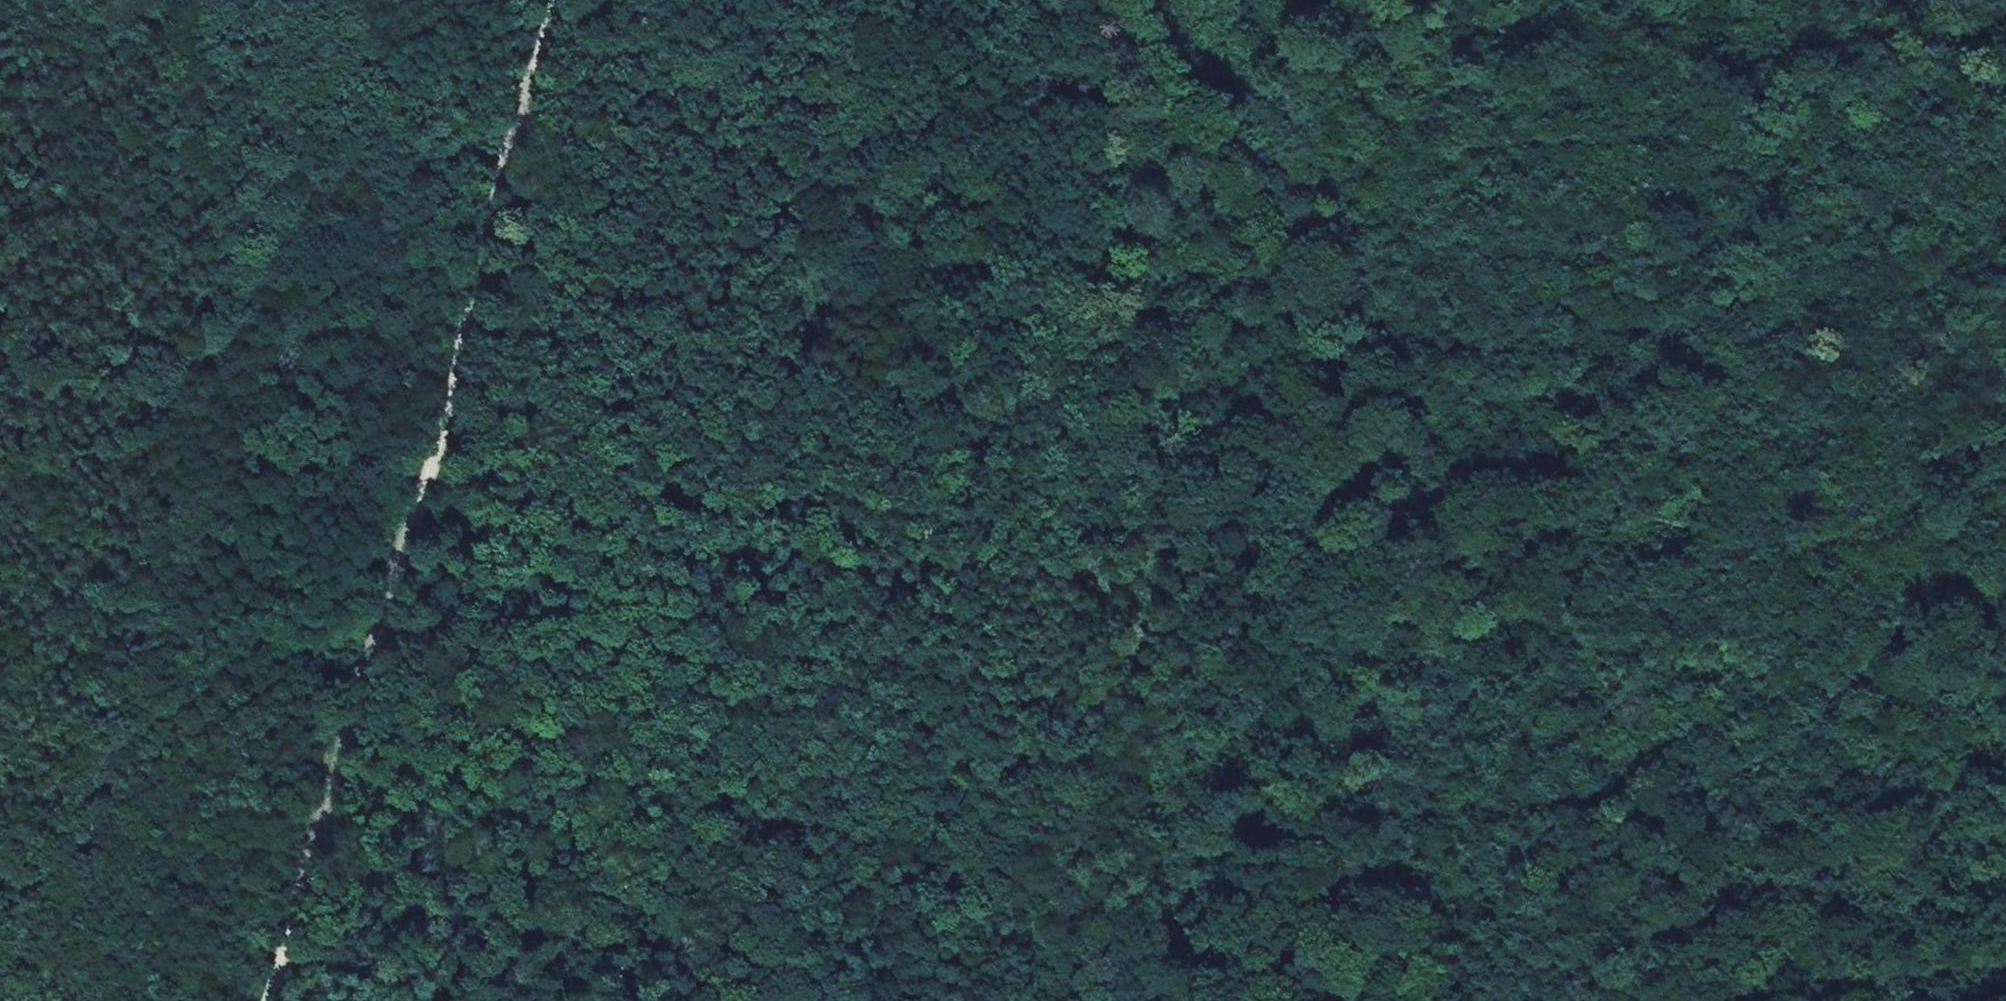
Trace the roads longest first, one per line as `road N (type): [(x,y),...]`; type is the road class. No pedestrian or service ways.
road 1 (track): [(557,0),(375,648),(263,1000)]
road 2 (track): [(1270,1000),(1298,722),(1252,274),(1214,178),(1121,0)]

